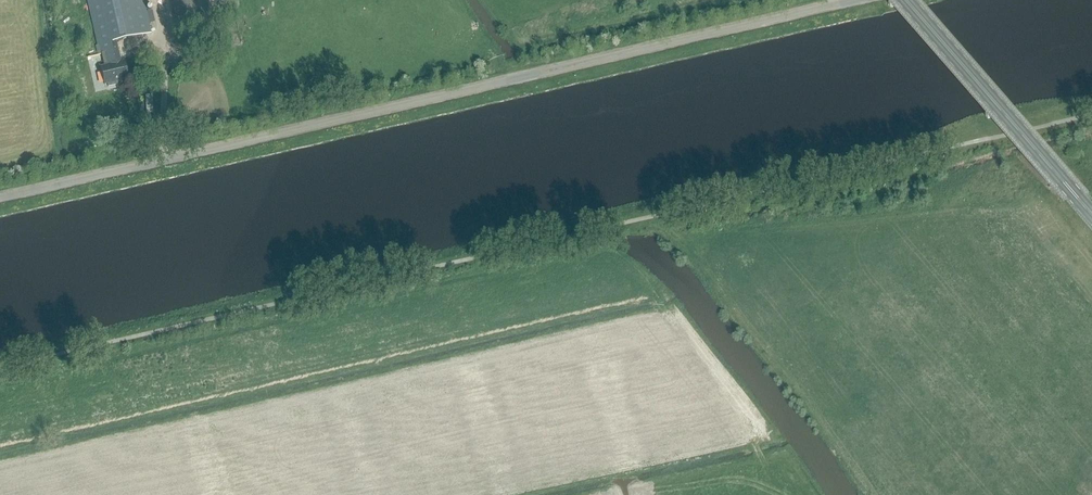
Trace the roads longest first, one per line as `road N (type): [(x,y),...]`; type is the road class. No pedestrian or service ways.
road 1 (unclassified): [(0,199),(857,0)]
road 2 (primary): [(1091,215),(903,0)]

